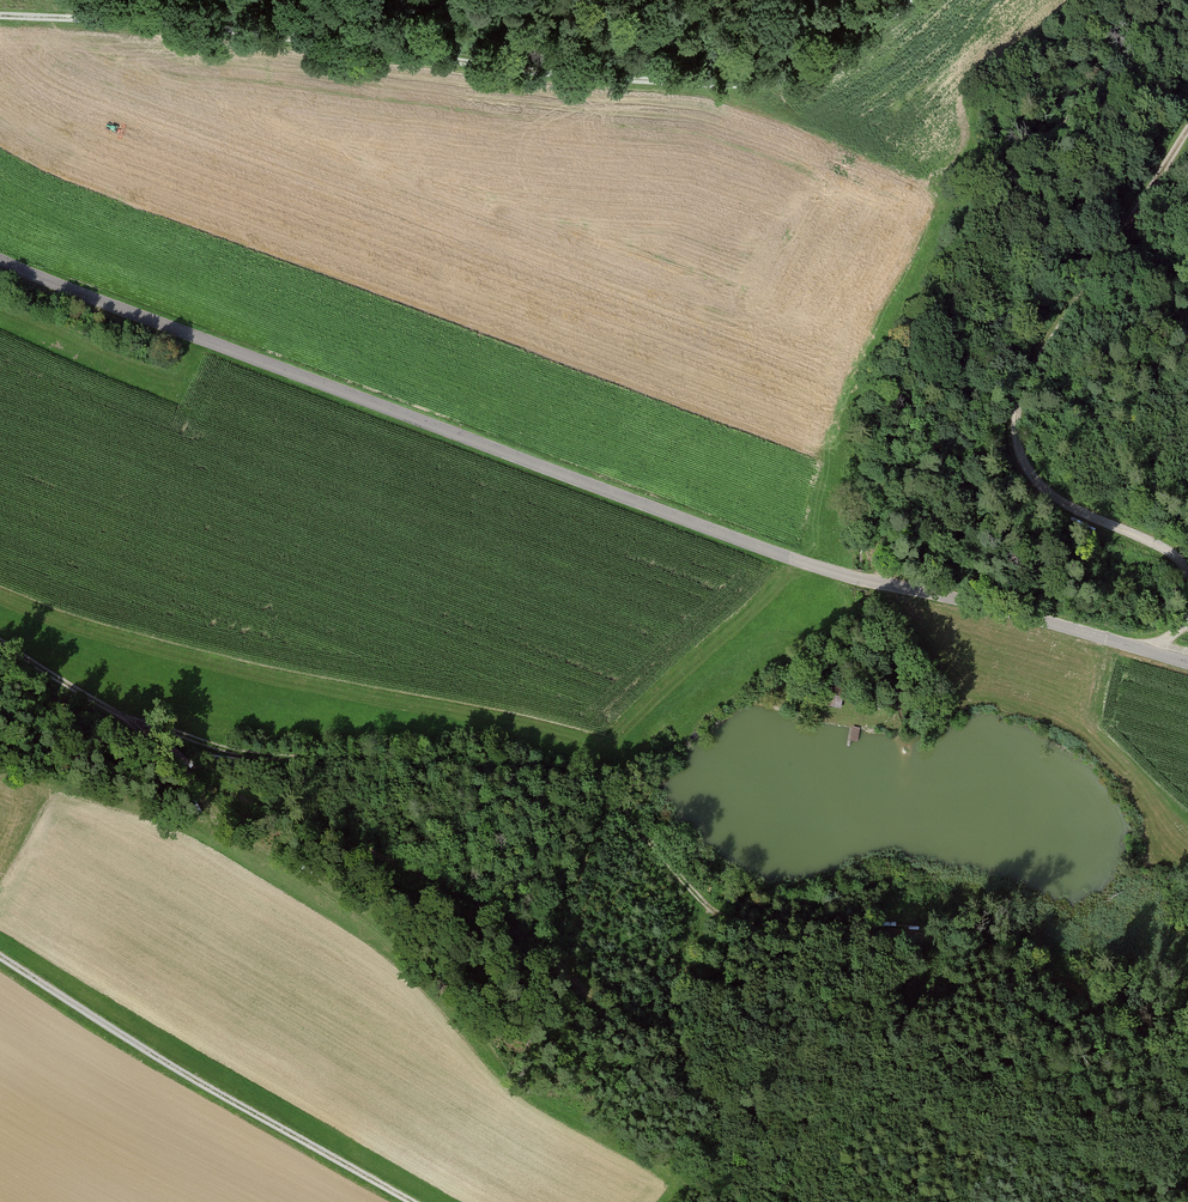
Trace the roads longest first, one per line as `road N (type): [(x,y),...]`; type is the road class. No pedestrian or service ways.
road 1 (unclassified): [(0,262),(747,547),(1187,664)]
road 2 (track): [(126,717),(246,754),(544,770),(587,783),(621,809),(705,903),(732,920),(929,935),(987,950),(1034,967),(1146,1031),(1187,1044)]
road 3 (track): [(0,17),(192,28),(613,82),(746,85),(825,63),(909,0)]
road 4 (track): [(1187,570),(1164,546),(1069,507),(1033,478),(1015,446),(1014,412),(1022,385),(1187,129)]
road 5 (track): [(0,958),(188,1076),(414,1201)]
road 6 (track): [(1014,412),(1187,356)]
road 7 (track): [(705,903),(677,1068)]
road 8 (track): [(0,640),(126,717)]

